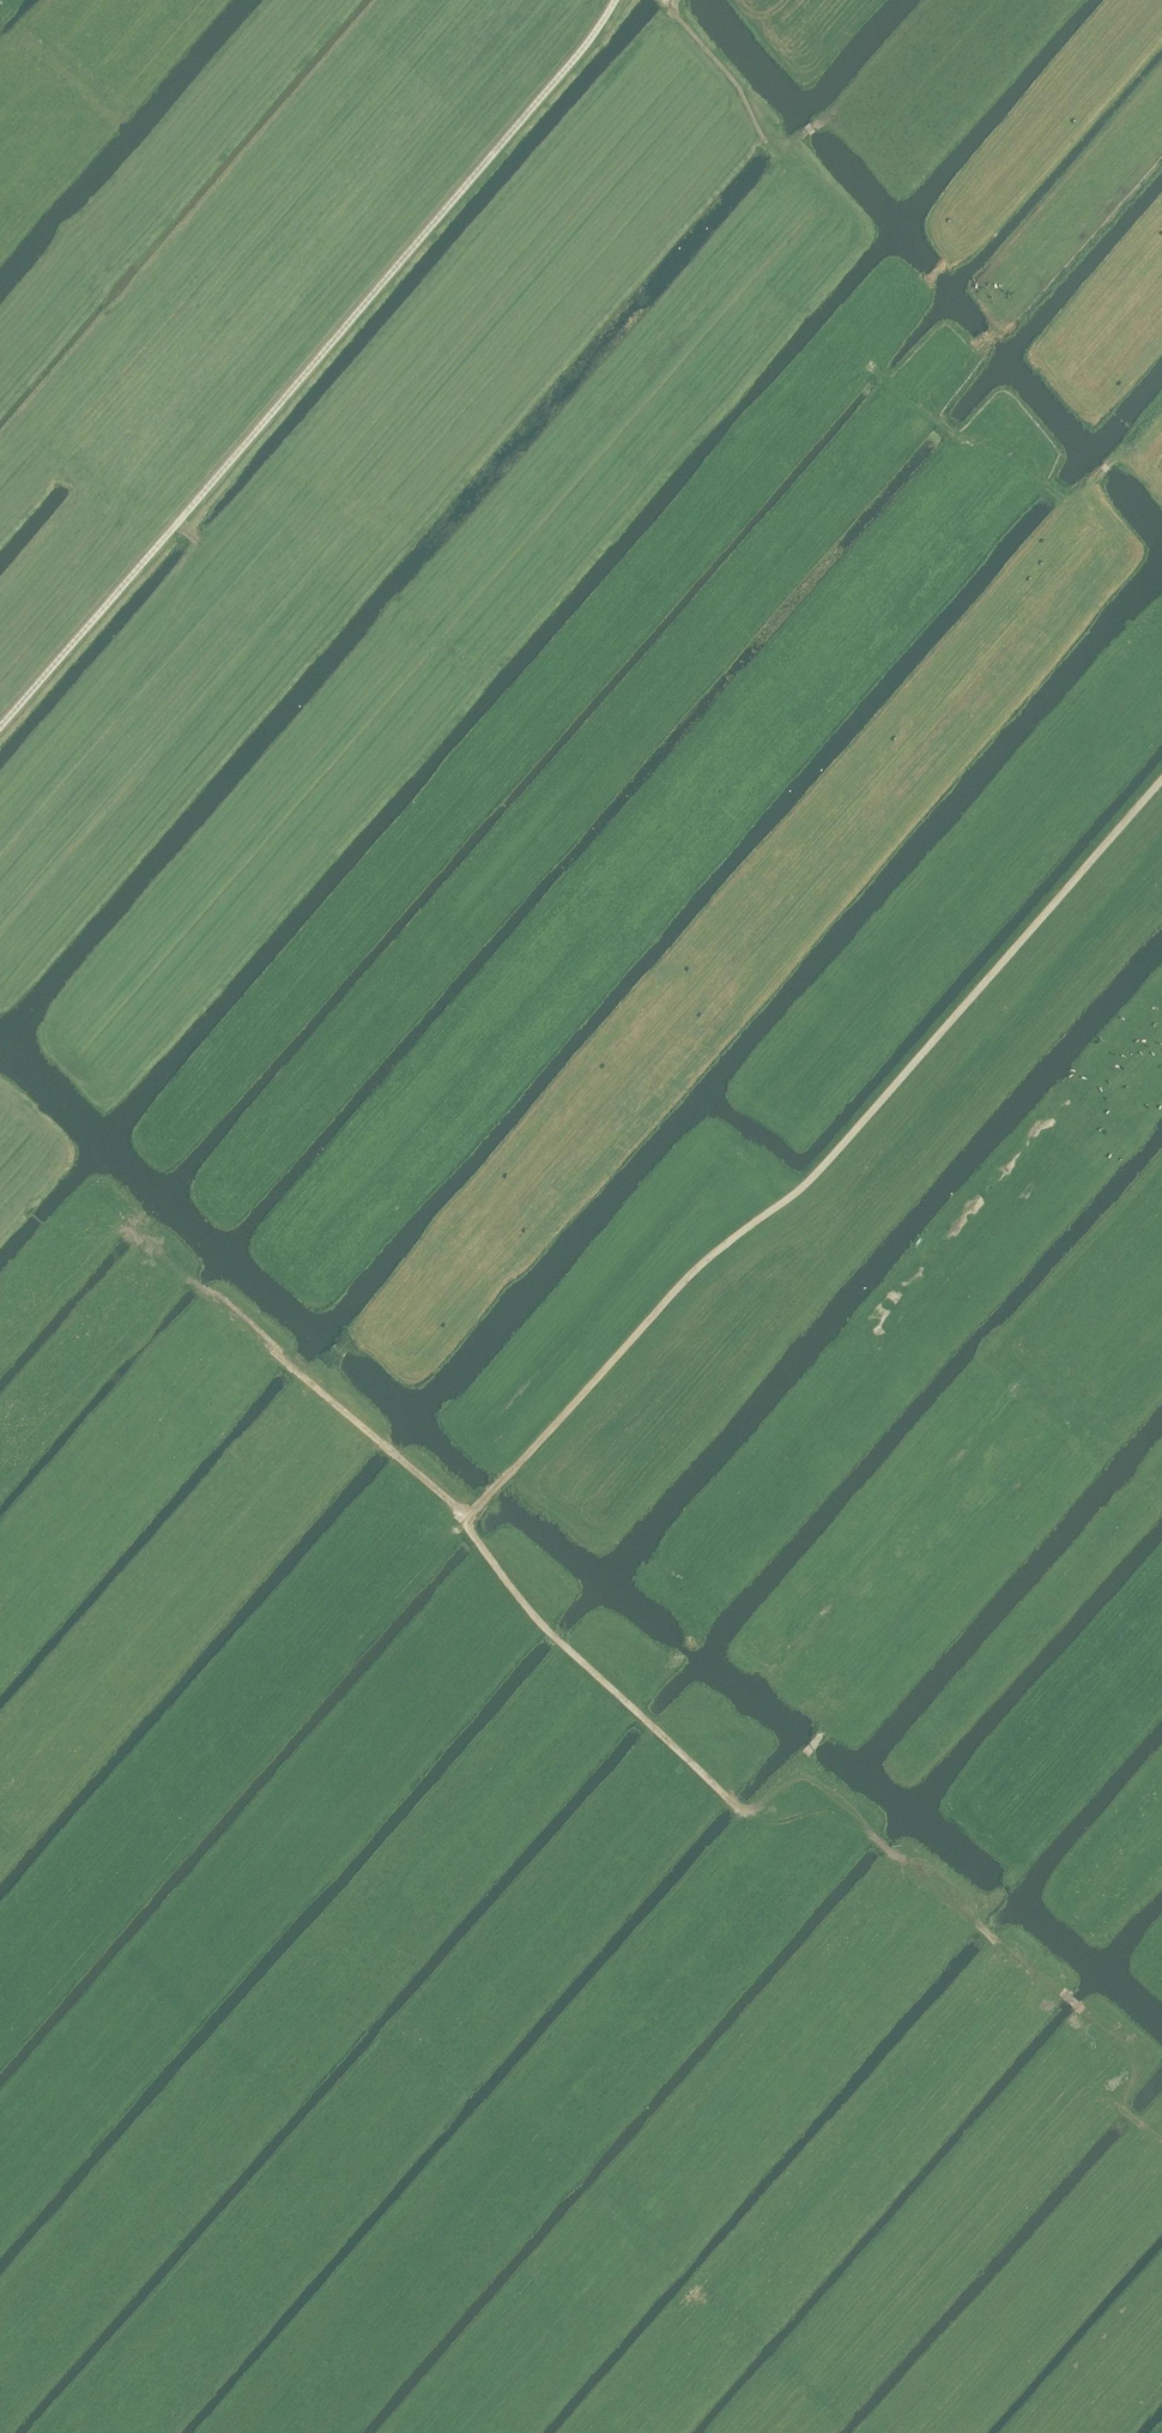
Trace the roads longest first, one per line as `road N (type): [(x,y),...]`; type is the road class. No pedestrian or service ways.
road 1 (track): [(480,1508),(672,1294),(803,1186),(1161,781)]
road 2 (track): [(0,727),(614,0)]
road 3 (track): [(977,1915),(825,1793),(786,1807),(748,1812),(736,1805),(518,1596),(467,1522),(480,1508),(423,1459),(378,1441)]
road 4 (track): [(952,0),(882,82),(782,154),(764,140),(732,74),(675,8),(677,0)]
road 5 (track): [(1121,2110),(1076,2018),(977,1915),(1038,1842)]

